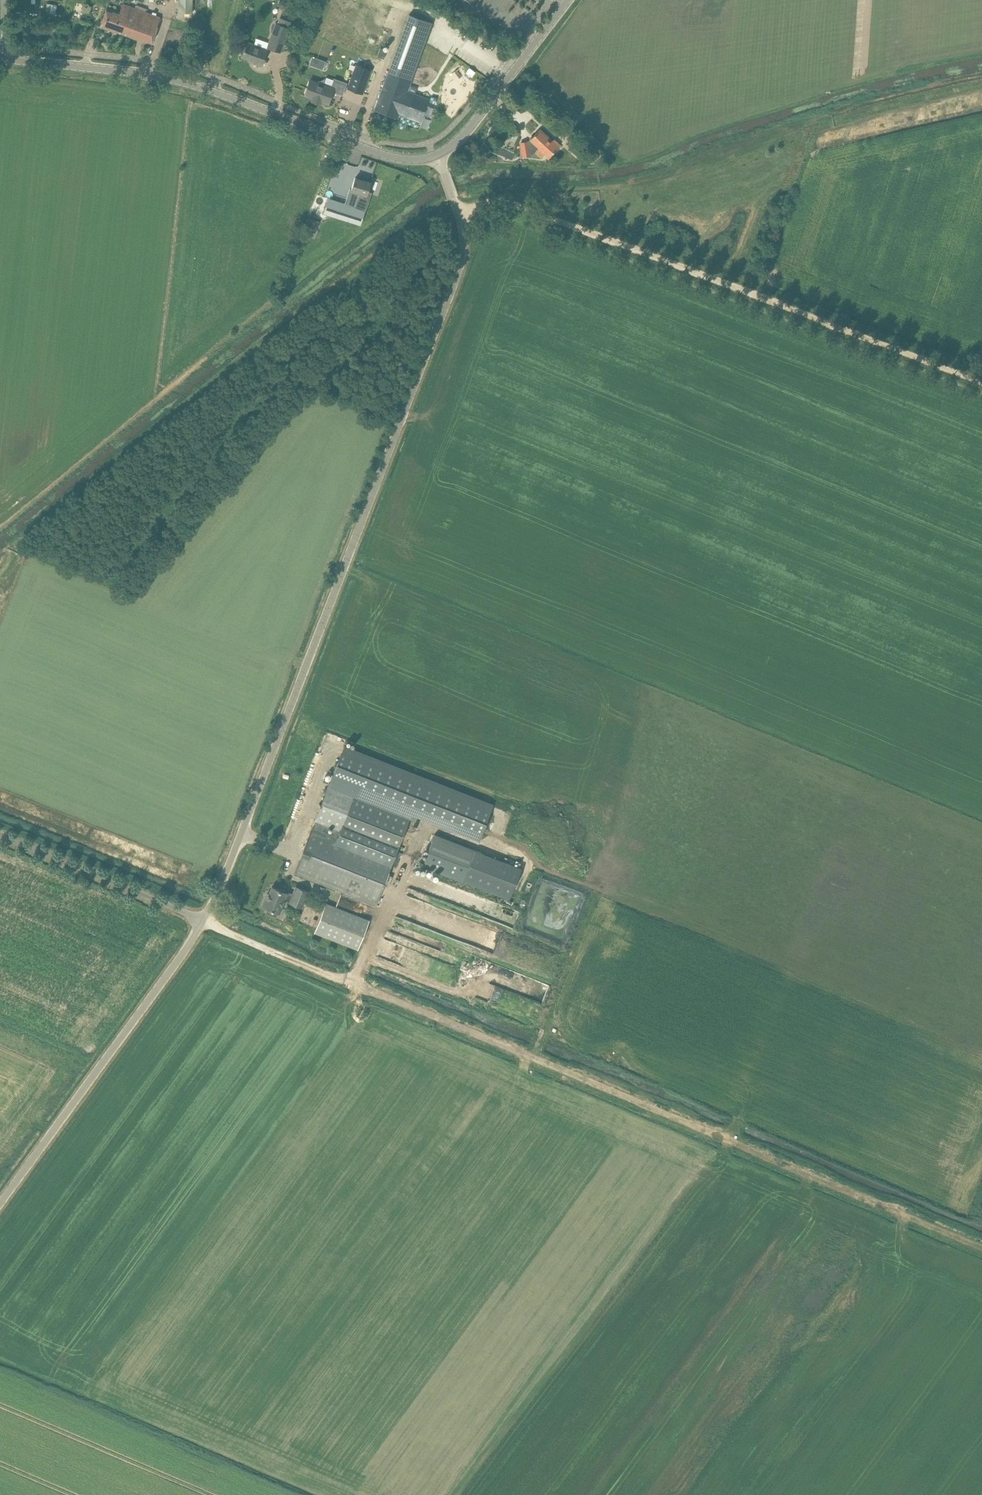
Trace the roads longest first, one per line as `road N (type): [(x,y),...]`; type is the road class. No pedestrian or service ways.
road 1 (unclassified): [(204,921),(460,266),(462,227),(438,155)]
road 2 (track): [(459,216),(507,205),(553,219),(981,383)]
road 3 (tertiary): [(438,155),(391,157),(192,85),(4,59)]
road 4 (unclassified): [(0,1204),(204,921)]
road 5 (unclassified): [(0,835),(204,921)]
road 6 (tertiary): [(568,0),(474,123),(438,155)]
road 7 (track): [(204,921),(350,982)]

